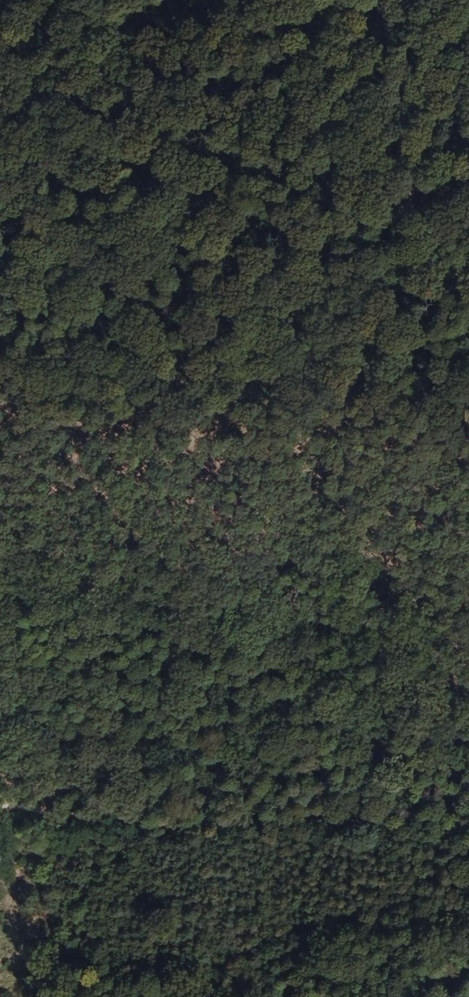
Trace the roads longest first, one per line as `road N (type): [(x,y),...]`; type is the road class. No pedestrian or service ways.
road 1 (track): [(0,215),(290,204),(468,167)]
road 2 (track): [(468,815),(203,823),(0,811)]

